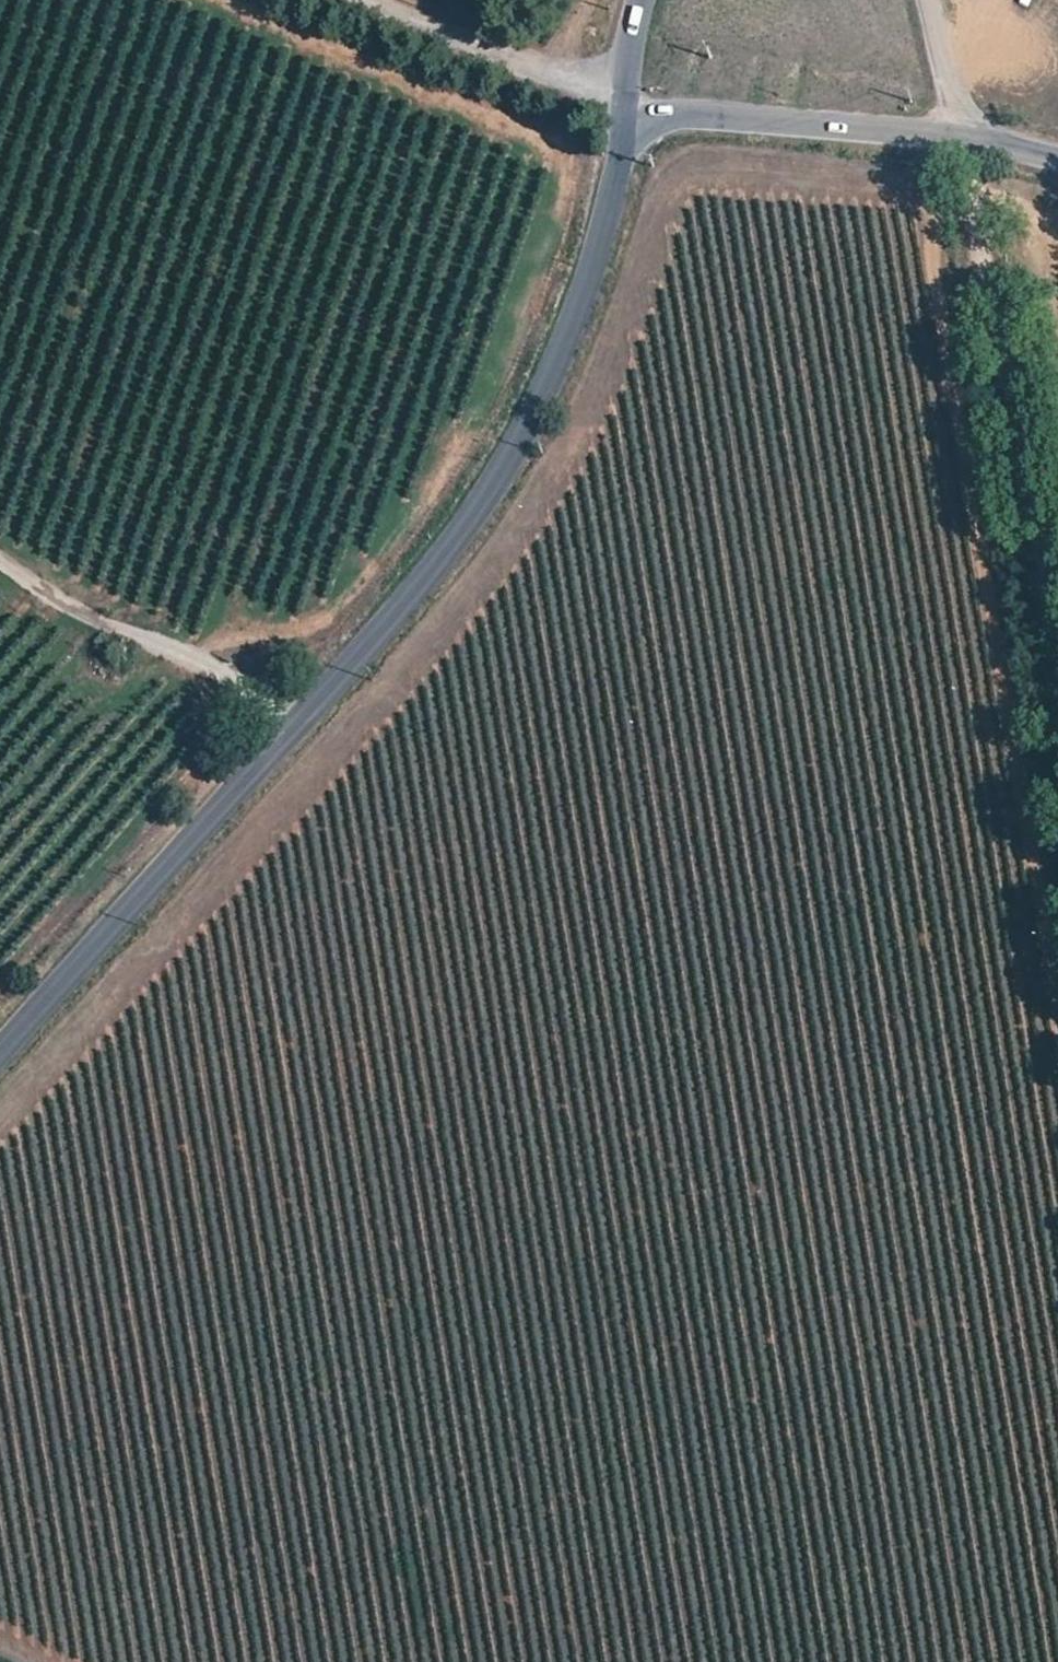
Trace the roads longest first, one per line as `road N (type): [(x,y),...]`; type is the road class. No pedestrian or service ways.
road 1 (tertiary): [(0,1053),(307,713),(491,485),(574,327),(628,129)]
road 2 (tertiary): [(973,147),(720,116),(628,129)]
road 3 (track): [(373,0),(512,62),(628,129)]
road 4 (unclassified): [(931,0),(973,147)]
road 5 (tertiary): [(628,129),(630,50),(644,0)]

